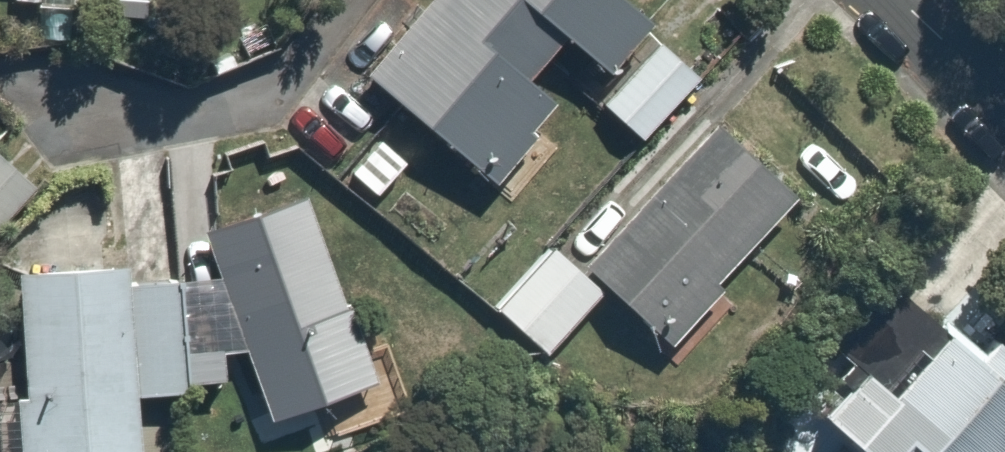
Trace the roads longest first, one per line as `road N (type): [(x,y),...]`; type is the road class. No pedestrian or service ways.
road 1 (residential): [(1004,104),(895,0)]

